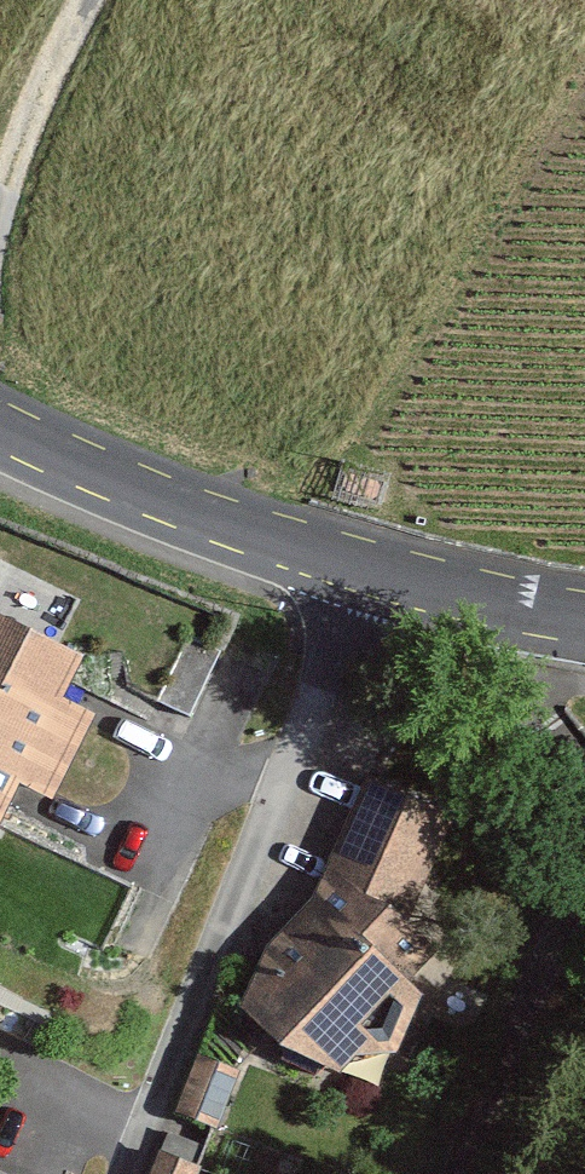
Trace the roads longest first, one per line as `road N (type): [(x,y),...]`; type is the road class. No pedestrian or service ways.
road 1 (residential): [(295,781),(124,1173)]
road 2 (primary): [(0,425),(176,503),(370,567)]
road 3 (residential): [(464,1173),(584,836)]
road 4 (residential): [(370,567),(295,781)]
road 5 (residential): [(458,593),(584,774)]
road 6 (track): [(0,203),(86,0)]
road 7 (residential): [(148,778),(295,781)]
road 8 (primary): [(458,593),(584,618)]

